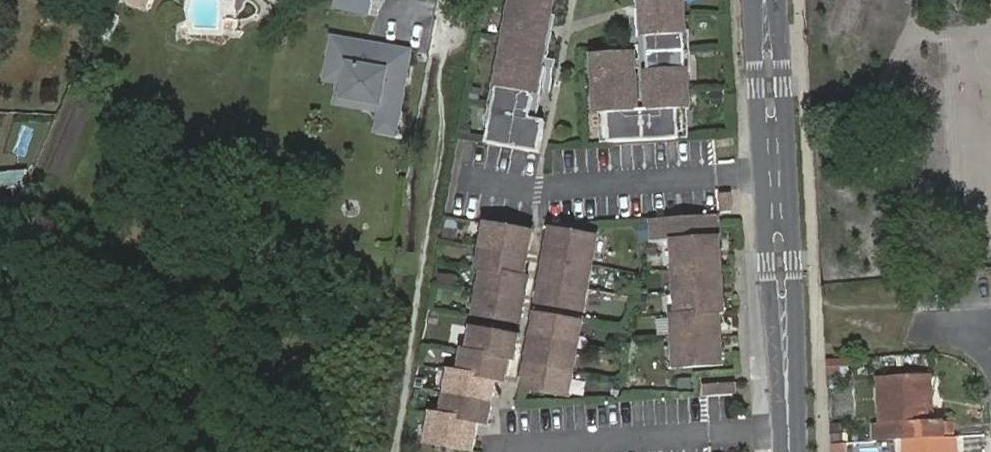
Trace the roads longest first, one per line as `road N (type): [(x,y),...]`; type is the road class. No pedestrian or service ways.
road 1 (tertiary): [(764,0),(790,451)]

